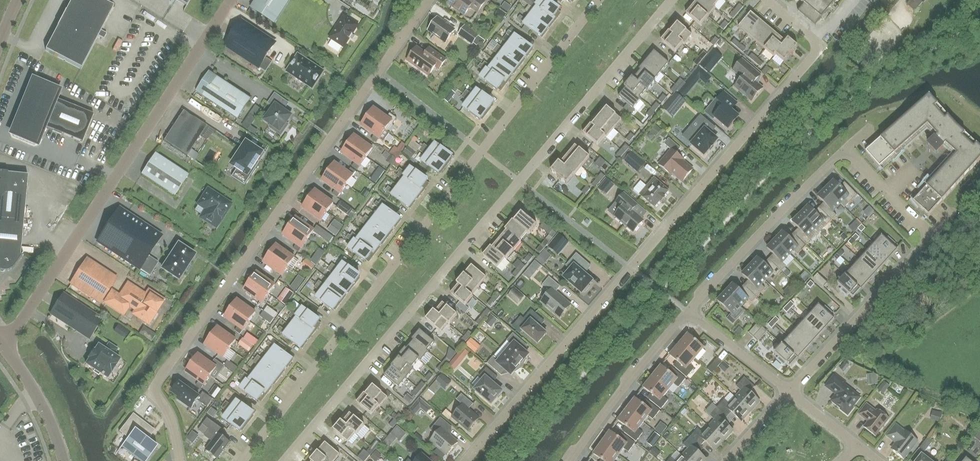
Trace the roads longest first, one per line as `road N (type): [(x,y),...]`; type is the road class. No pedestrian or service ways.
road 1 (residential): [(468,460),(821,46),(768,0)]
road 2 (residential): [(672,0),(285,460)]
road 3 (residential): [(598,0),(240,460)]
road 4 (residential): [(180,460),(173,423),(154,390),(429,0)]
road 5 (unclassified): [(4,347),(231,0)]
road 6 (residential): [(791,392),(932,236),(847,151)]
road 7 (residential): [(687,313),(847,151)]
road 8 (residential): [(567,460),(687,313)]
road 9 (residential): [(687,313),(791,392)]
road 10 (unclassified): [(62,460),(36,393),(4,347)]

